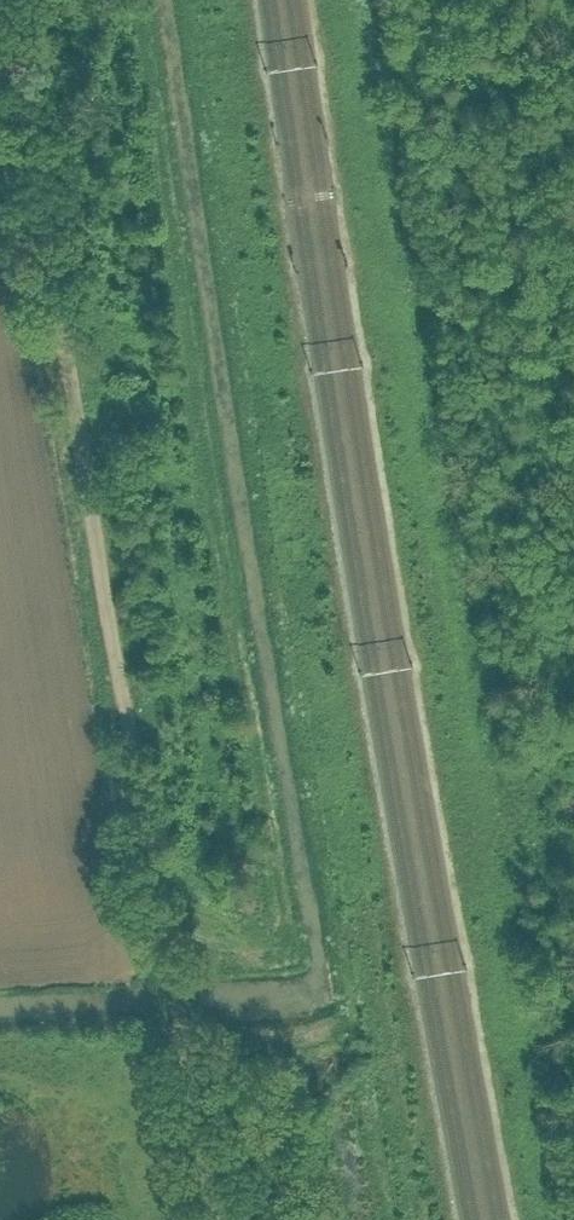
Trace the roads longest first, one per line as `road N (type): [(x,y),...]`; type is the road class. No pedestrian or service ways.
road 1 (unclassified): [(209,1219),(4,0)]

